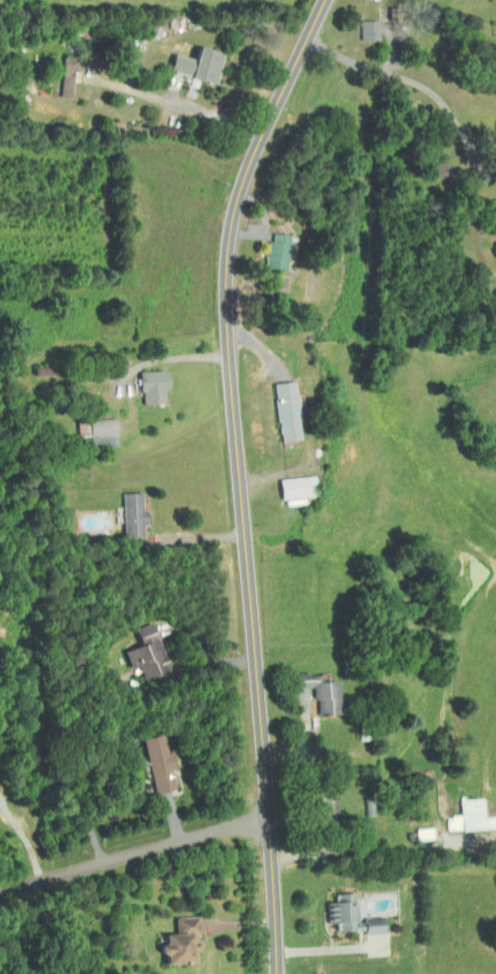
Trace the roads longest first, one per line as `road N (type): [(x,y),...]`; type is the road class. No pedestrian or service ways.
road 1 (secondary): [(278,973),(273,808),(241,487),(229,253),(253,159),(328,0)]
road 2 (residential): [(0,887),(273,808)]

